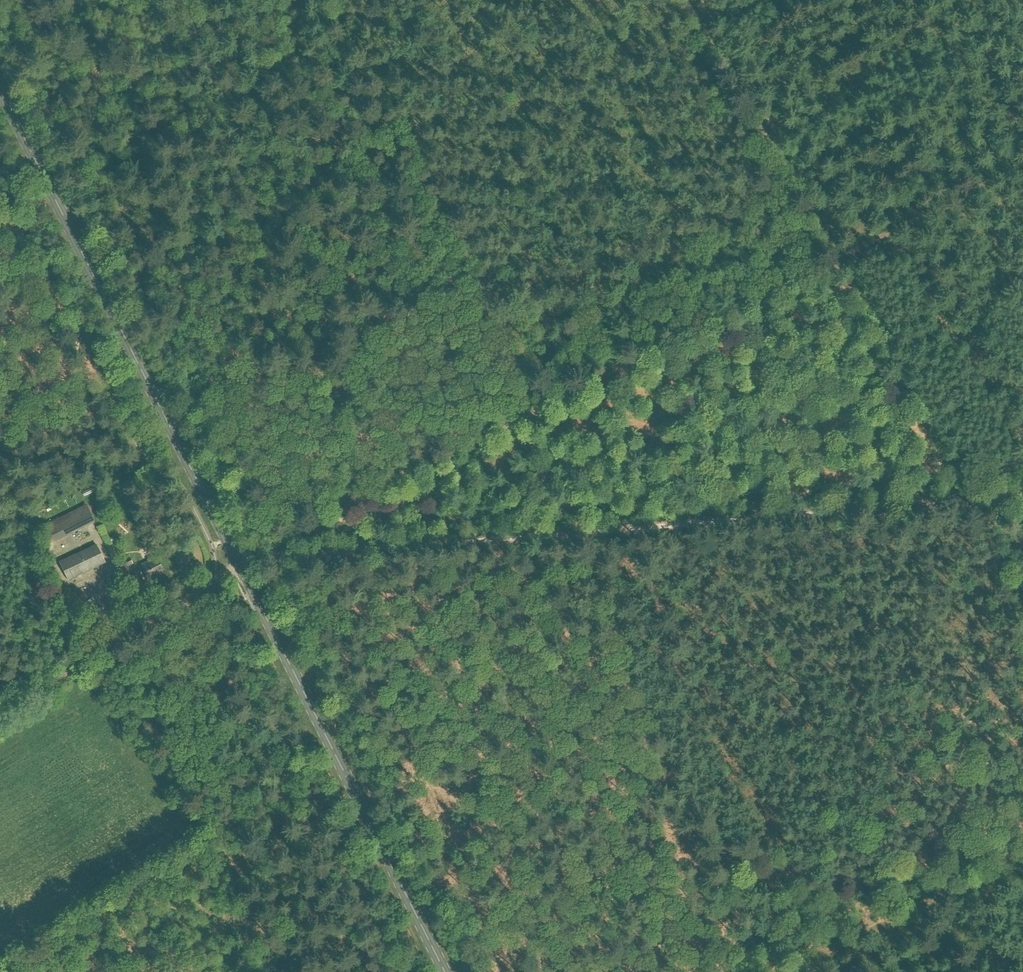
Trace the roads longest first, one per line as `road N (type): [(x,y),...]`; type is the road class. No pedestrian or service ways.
road 1 (track): [(263,556),(840,260),(687,0)]
road 2 (track): [(272,556),(1022,495)]
road 3 (track): [(272,556),(0,17)]
road 4 (track): [(1022,167),(840,260),(1022,613)]
road 5 (primary): [(240,567),(0,88)]
road 6 (track): [(487,971),(272,556)]
road 7 (primary): [(443,971),(240,567)]
road 8 (track): [(789,971),(1022,849)]
road 9 (track): [(0,712),(215,581)]

